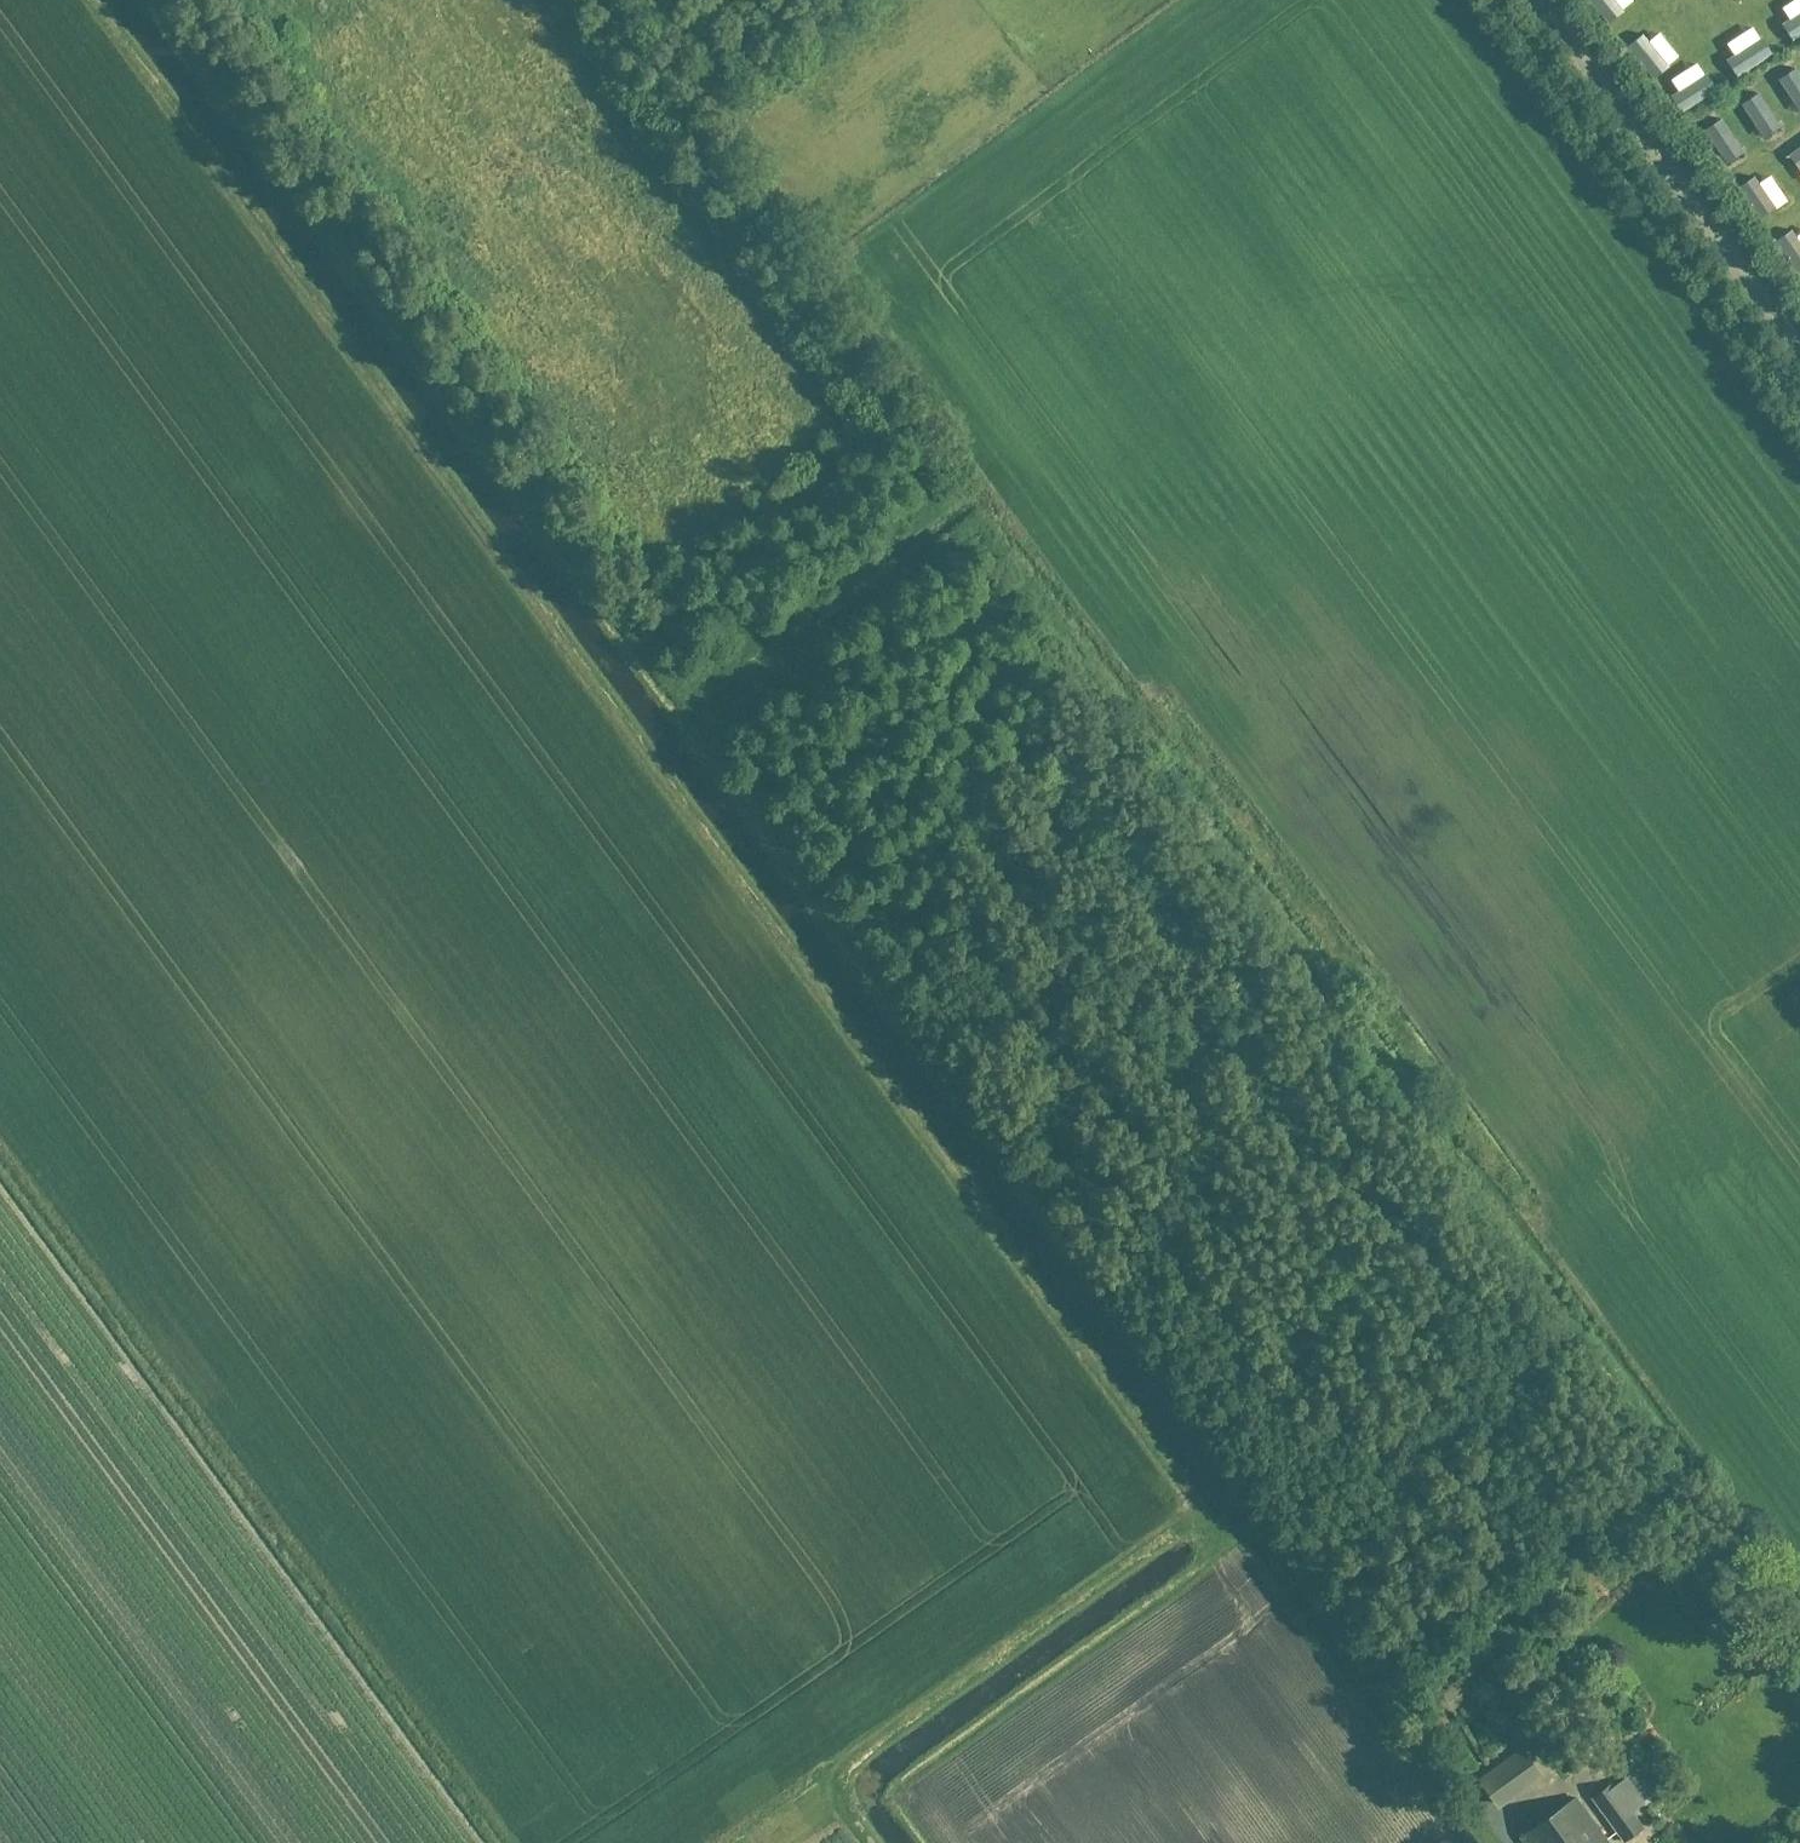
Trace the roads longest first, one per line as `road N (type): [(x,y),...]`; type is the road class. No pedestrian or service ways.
road 1 (track): [(631,0),(729,134),(904,0)]

